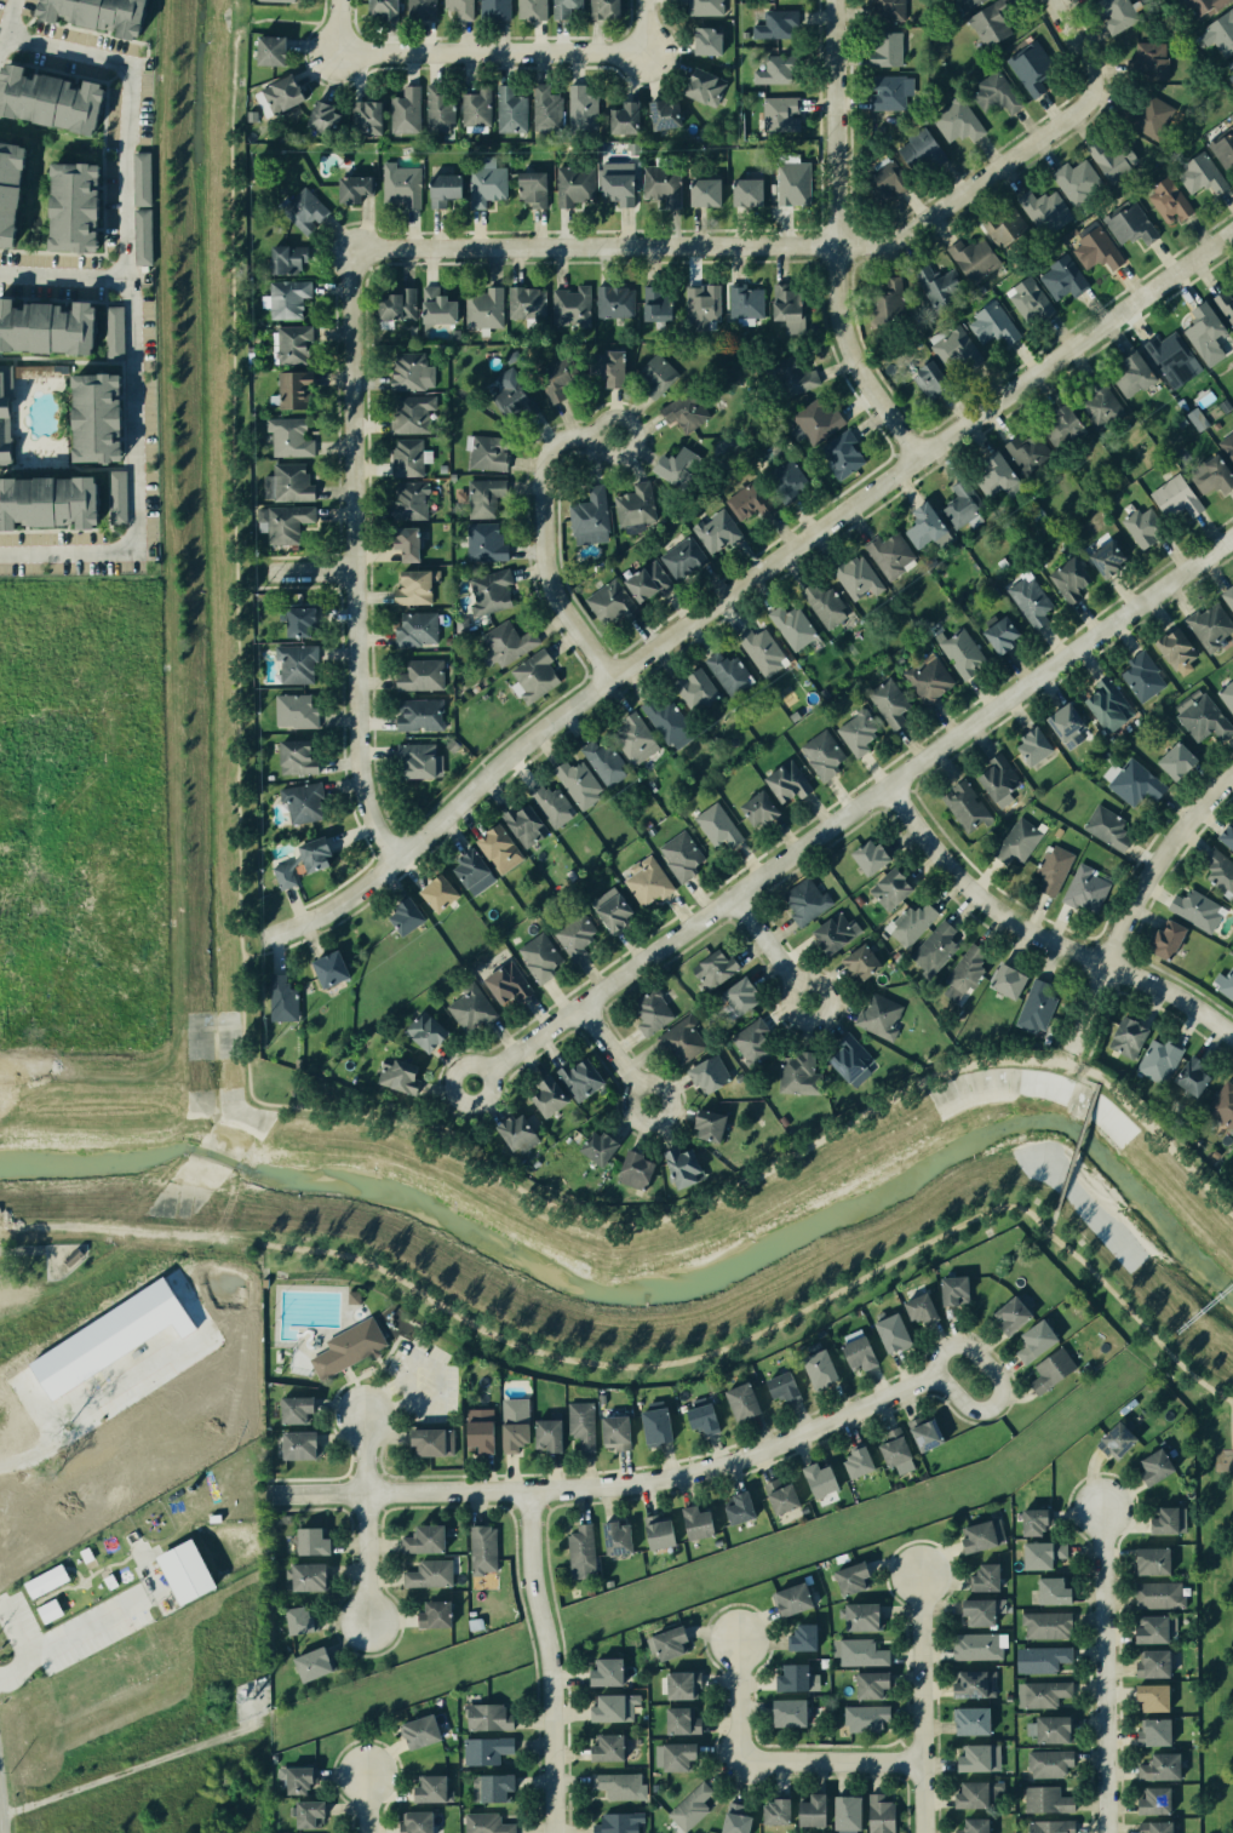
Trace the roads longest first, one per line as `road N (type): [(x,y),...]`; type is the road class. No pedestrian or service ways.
road 1 (residential): [(259,938),(302,926),(351,897),(495,766),(609,677),(1232,237)]
road 2 (residential): [(1232,534),(469,1083)]
road 3 (residential): [(359,247),(844,245),(905,237),(1090,105),(1099,70),(1059,0)]
road 4 (residential): [(269,1497),(626,1485),(755,1454),(937,1381)]
road 5 (residential): [(394,860),(357,789),(359,247)]
road 6 (residential): [(922,463),(864,362),(845,304),(841,0)]
road 7 (residential): [(1232,1028),(1176,990),(1004,909),(911,823),(885,784)]
road 8 (residential): [(528,1490),(552,1697),(554,1832)]
road 9 (residential): [(609,677),(554,574),(550,471),(566,443),(632,413)]
road 10 (residential): [(1108,1832),(1100,1508)]
road 11 (residential): [(643,53),(336,53)]
road 12 (residential): [(919,1763),(738,1763),(734,1642)]
road 13 (residential): [(921,1832),(921,1576)]
road 14 (residential): [(1111,962),(1155,867),(1232,777)]
road 15 (residential): [(937,1381),(981,1411),(997,1393),(996,1375),(956,1345),(933,1361),(937,1381)]
road 16 (residential): [(830,1003),(816,976),(787,984),(785,1006),(799,1020),(815,1020),(830,1003)]
road 17 (residential): [(666,1084),(653,1079),(633,1089),(631,1111),(642,1122),(670,1117),(675,1104),(666,1084)]
road 18 (residential): [(366,1622),(362,1496)]

